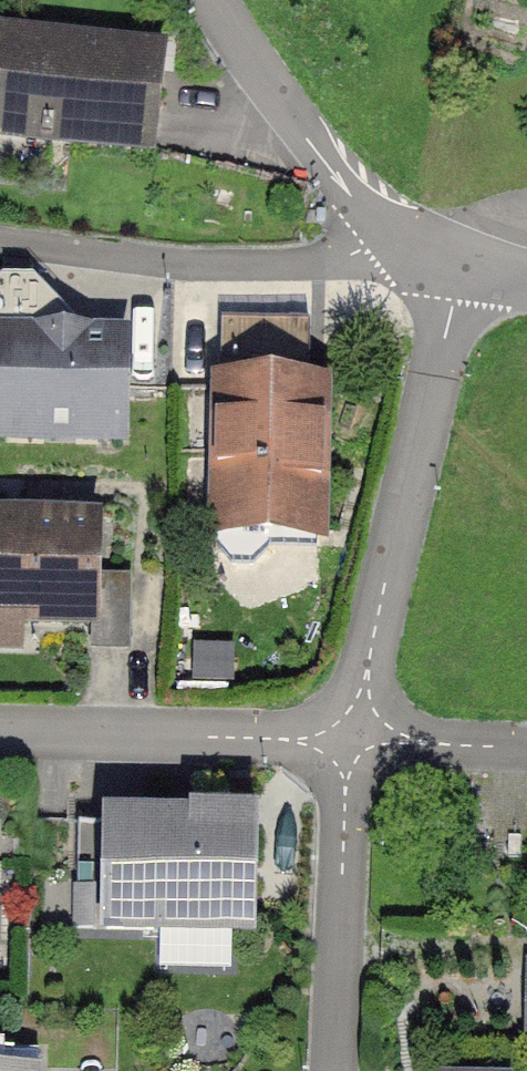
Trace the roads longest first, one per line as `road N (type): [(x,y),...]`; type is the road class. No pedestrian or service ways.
road 1 (residential): [(461,266),(352,742)]
road 2 (residential): [(398,244),(242,265),(0,237)]
road 3 (residential): [(0,734),(352,742)]
road 4 (residential): [(352,742),(336,1070)]
road 5 (residential): [(211,0),(357,201),(398,244)]
road 6 (residential): [(352,742),(526,749)]

